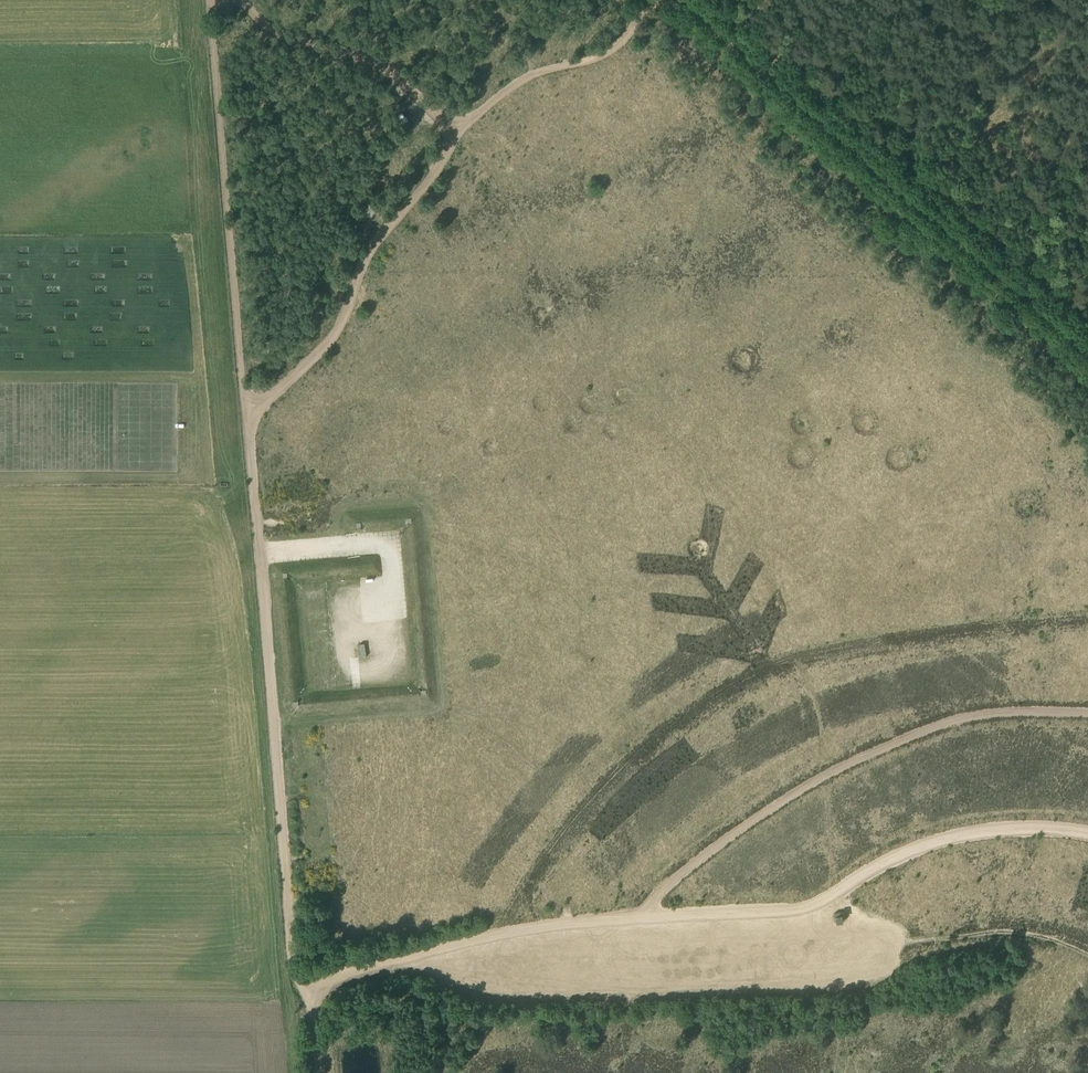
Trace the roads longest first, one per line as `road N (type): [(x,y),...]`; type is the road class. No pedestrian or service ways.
road 1 (track): [(317,987),(296,966),(288,922),(211,0)]
road 2 (track): [(324,1072),(317,987),(336,973),(579,922),(639,918),(668,885),(775,808),(873,753),(968,716),(1087,714)]
road 3 (track): [(248,412),(335,333),(368,254),(461,131),(511,85),(600,59),(660,0)]
road 4 (track): [(679,0),(1087,355)]
road 5 (track): [(639,918),(809,912),(915,847),(1033,830),(1087,834)]
road 6 (track): [(1087,957),(1003,932),(911,942),(809,912)]
road 7 (track): [(461,131),(360,60),(300,39),(236,0)]

